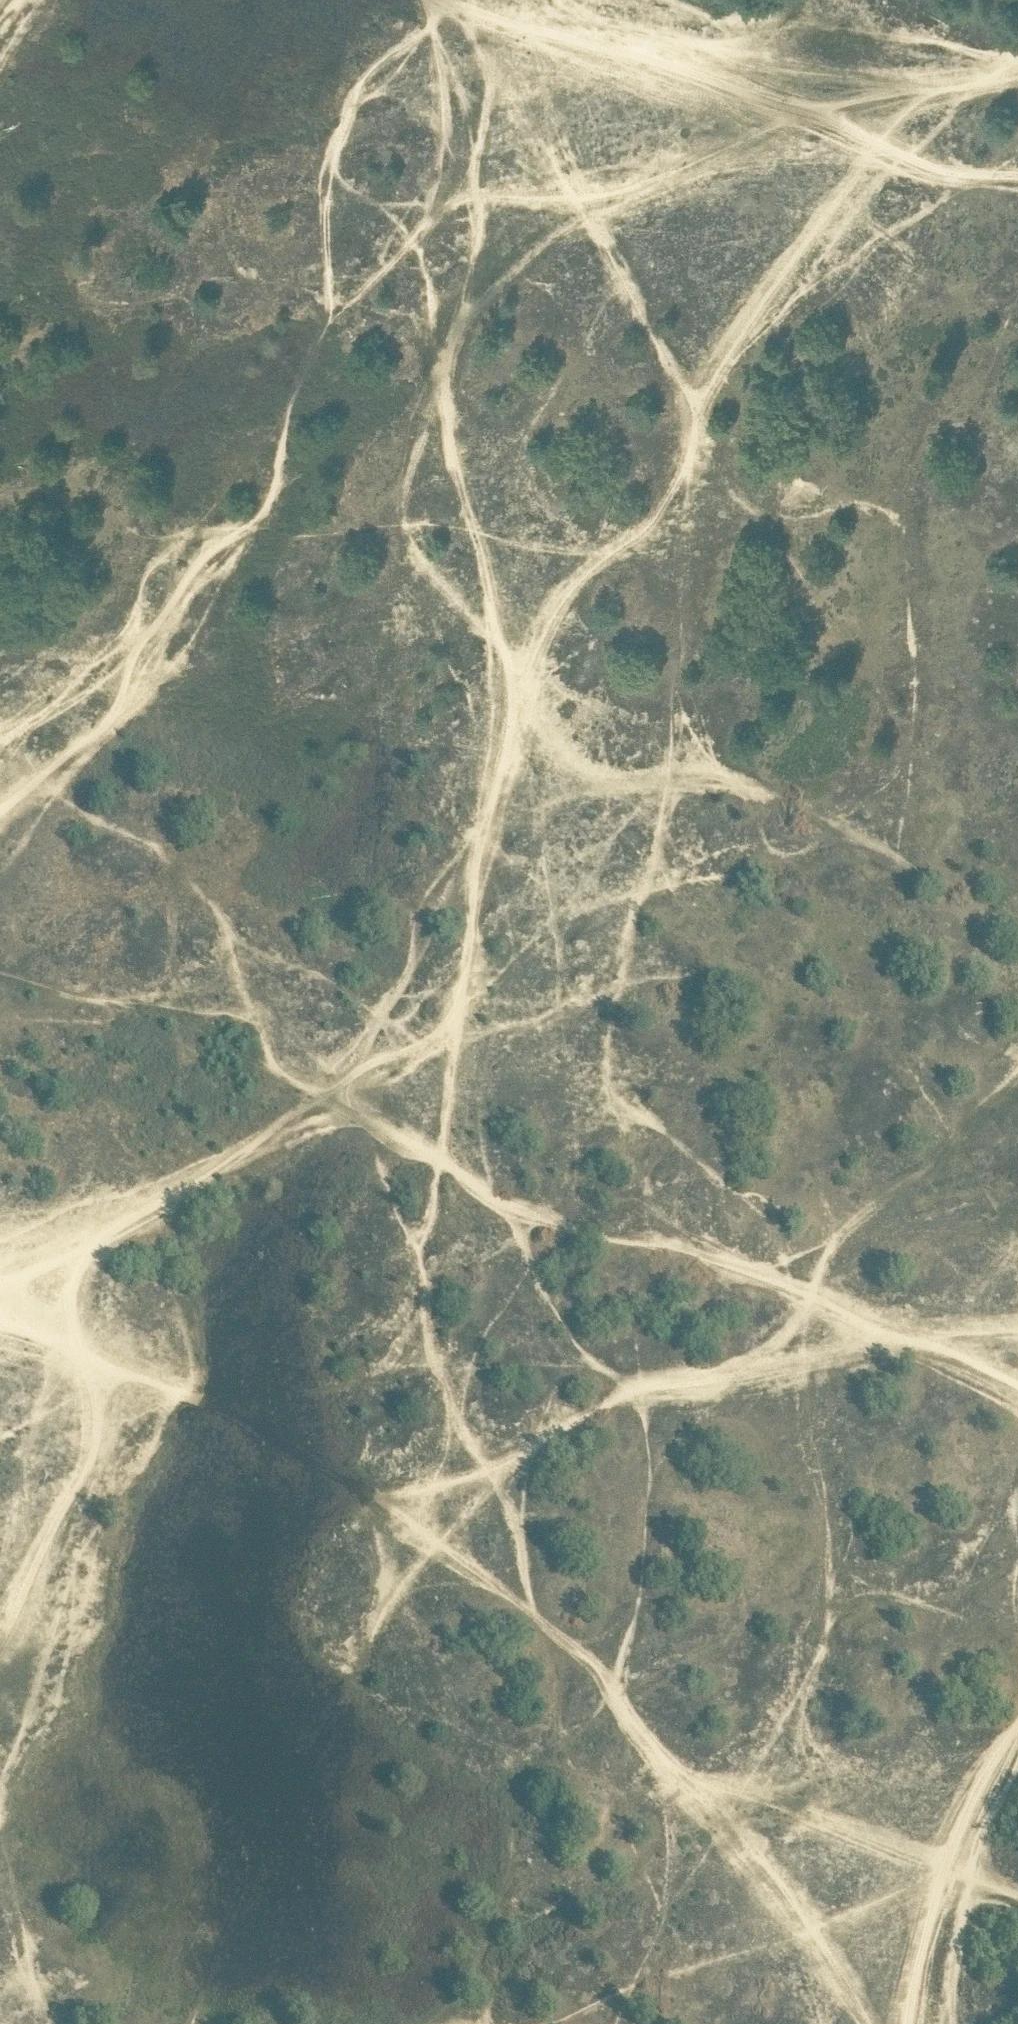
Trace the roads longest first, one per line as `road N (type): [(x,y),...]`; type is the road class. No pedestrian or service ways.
road 1 (track): [(1017,76),(920,87),(782,70),(518,26),(451,0)]
road 2 (track): [(1017,173),(944,175),(807,111),(518,26)]
road 3 (track): [(904,2023),(921,1932),(1017,1733)]

